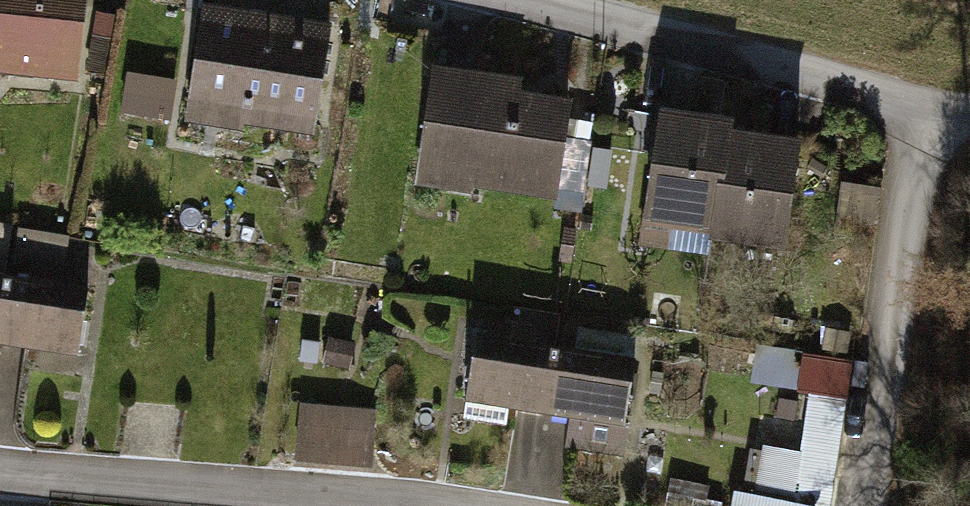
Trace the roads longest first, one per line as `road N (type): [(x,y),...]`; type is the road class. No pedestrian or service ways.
road 1 (residential): [(484,0),(913,106),(969,111)]

